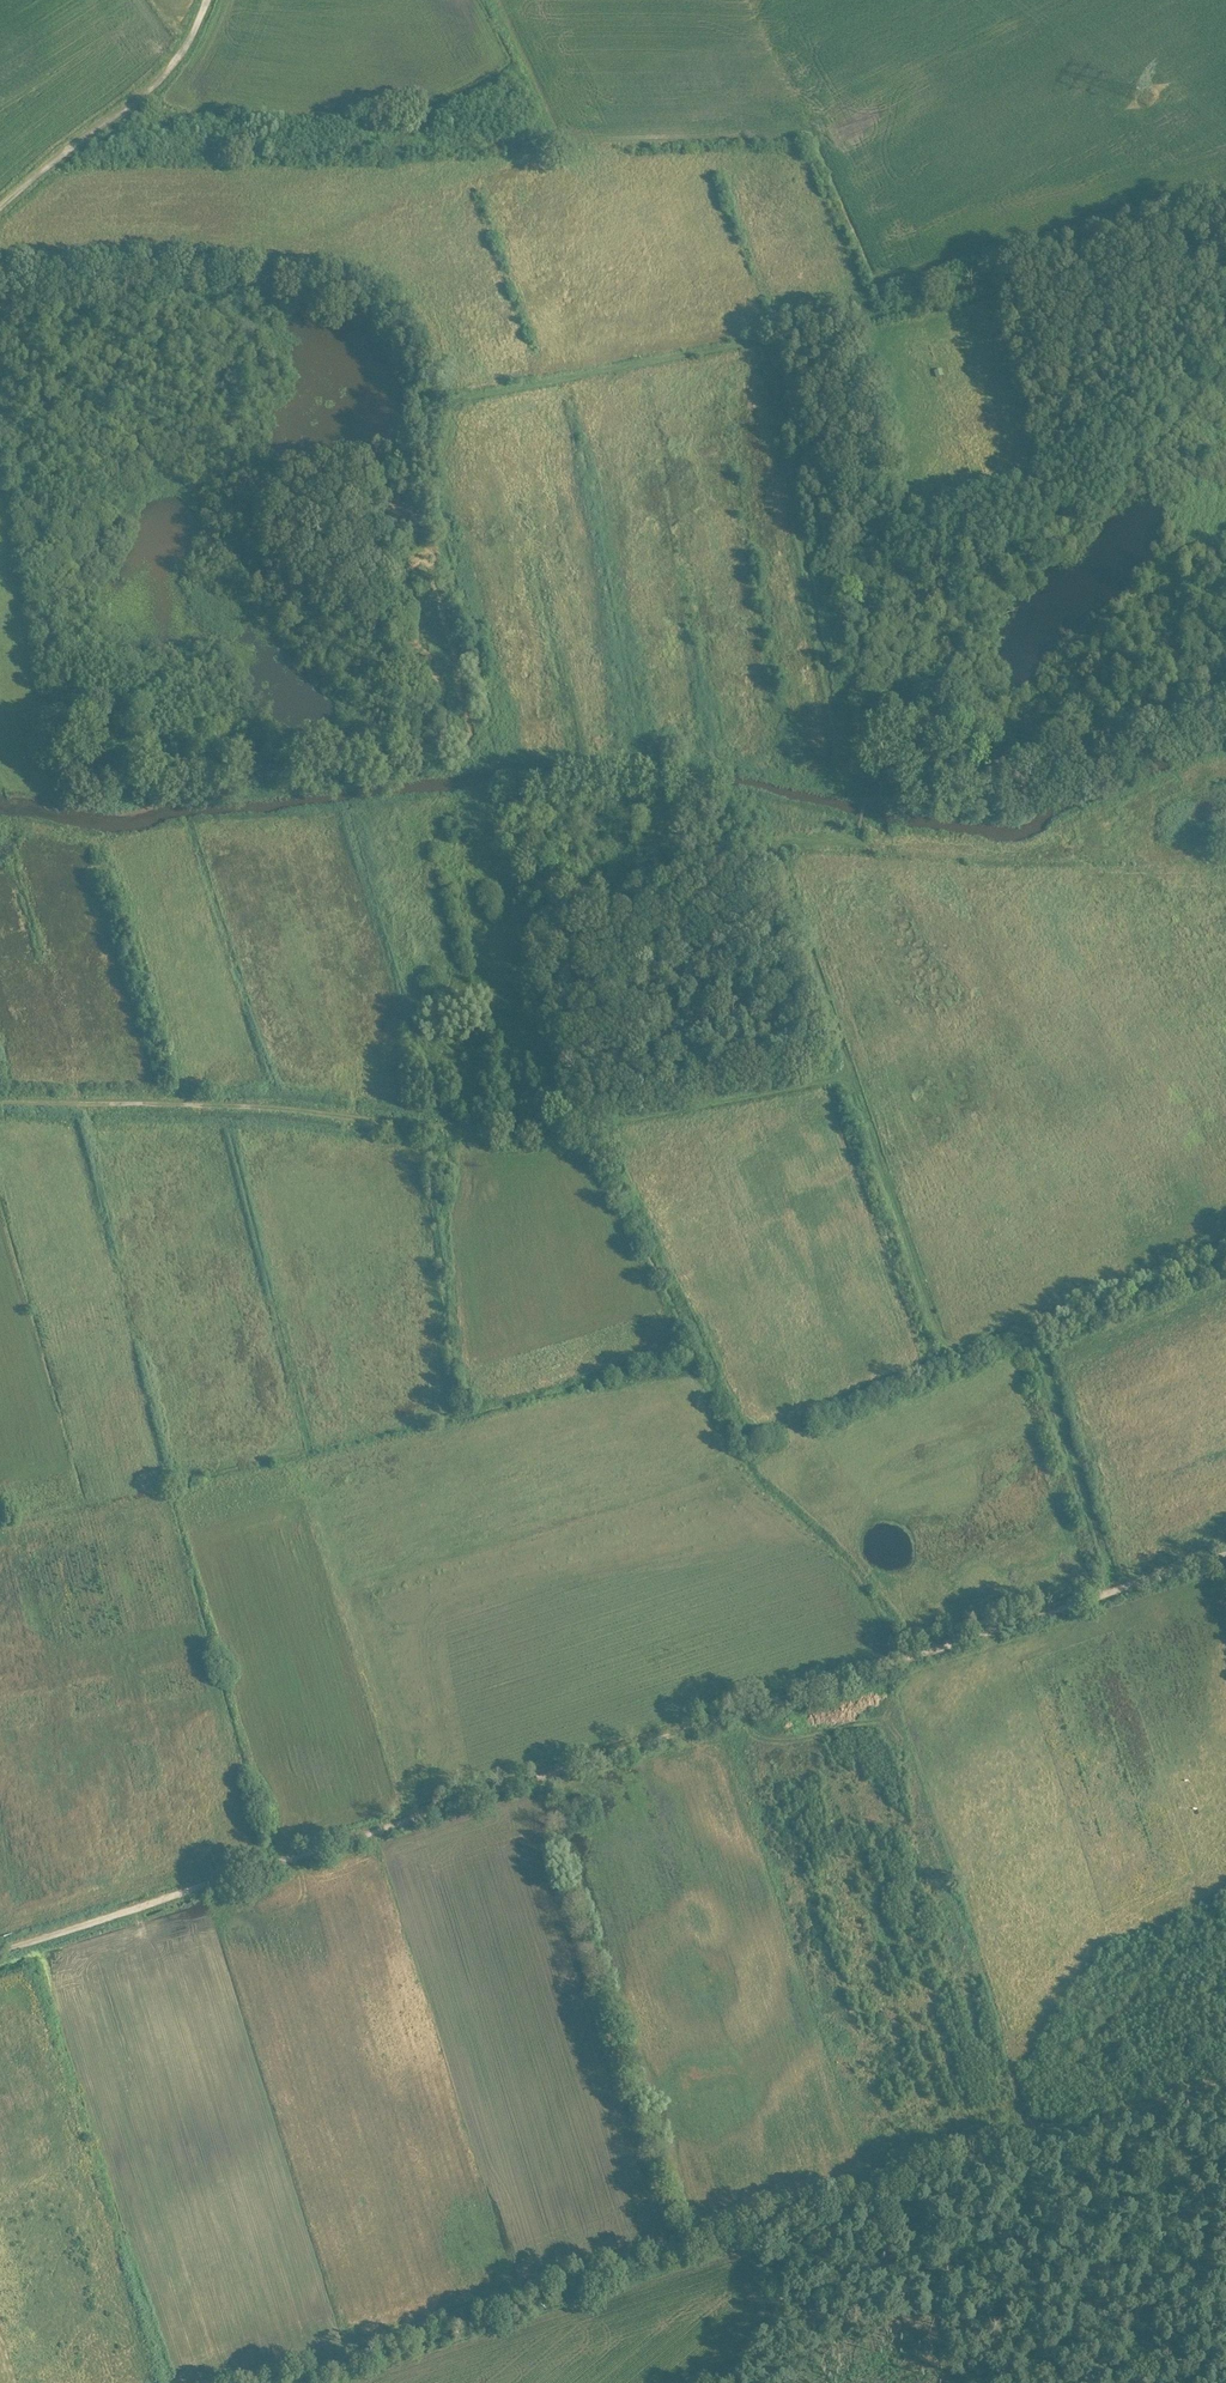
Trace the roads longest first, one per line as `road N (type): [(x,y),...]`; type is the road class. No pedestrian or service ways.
road 1 (track): [(0,1950),(1116,1594)]
road 2 (track): [(1225,2080),(310,2382)]
road 3 (track): [(0,208),(148,95),(176,66),(210,0)]

